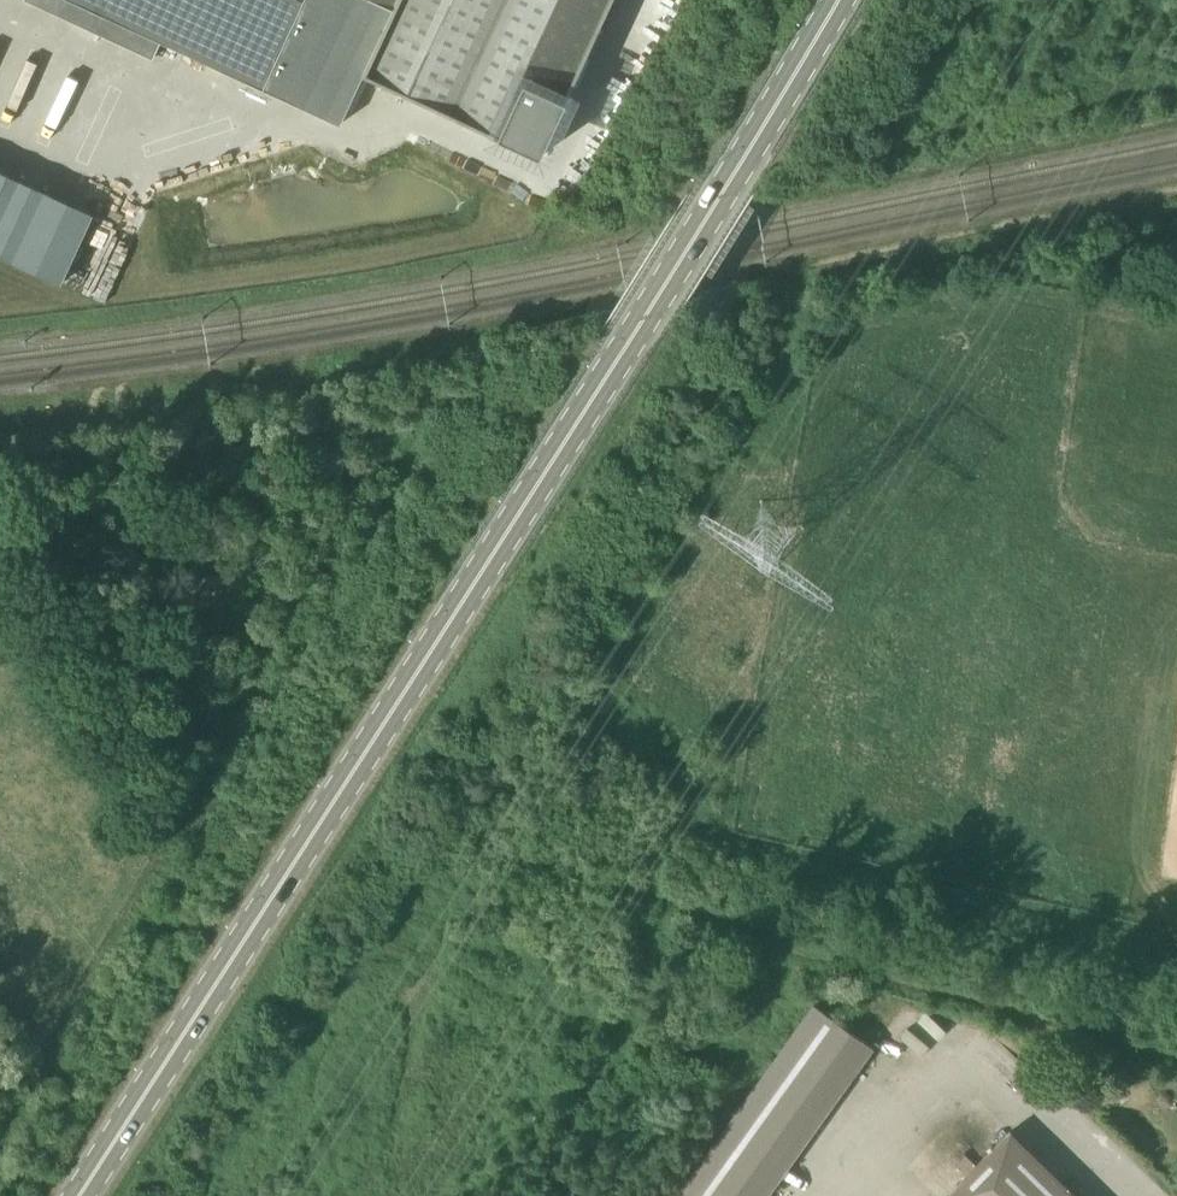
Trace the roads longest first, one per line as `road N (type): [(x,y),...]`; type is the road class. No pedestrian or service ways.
road 1 (primary): [(74,1195),(651,309),(834,0)]
road 2 (track): [(1176,1050),(817,952),(623,876)]

